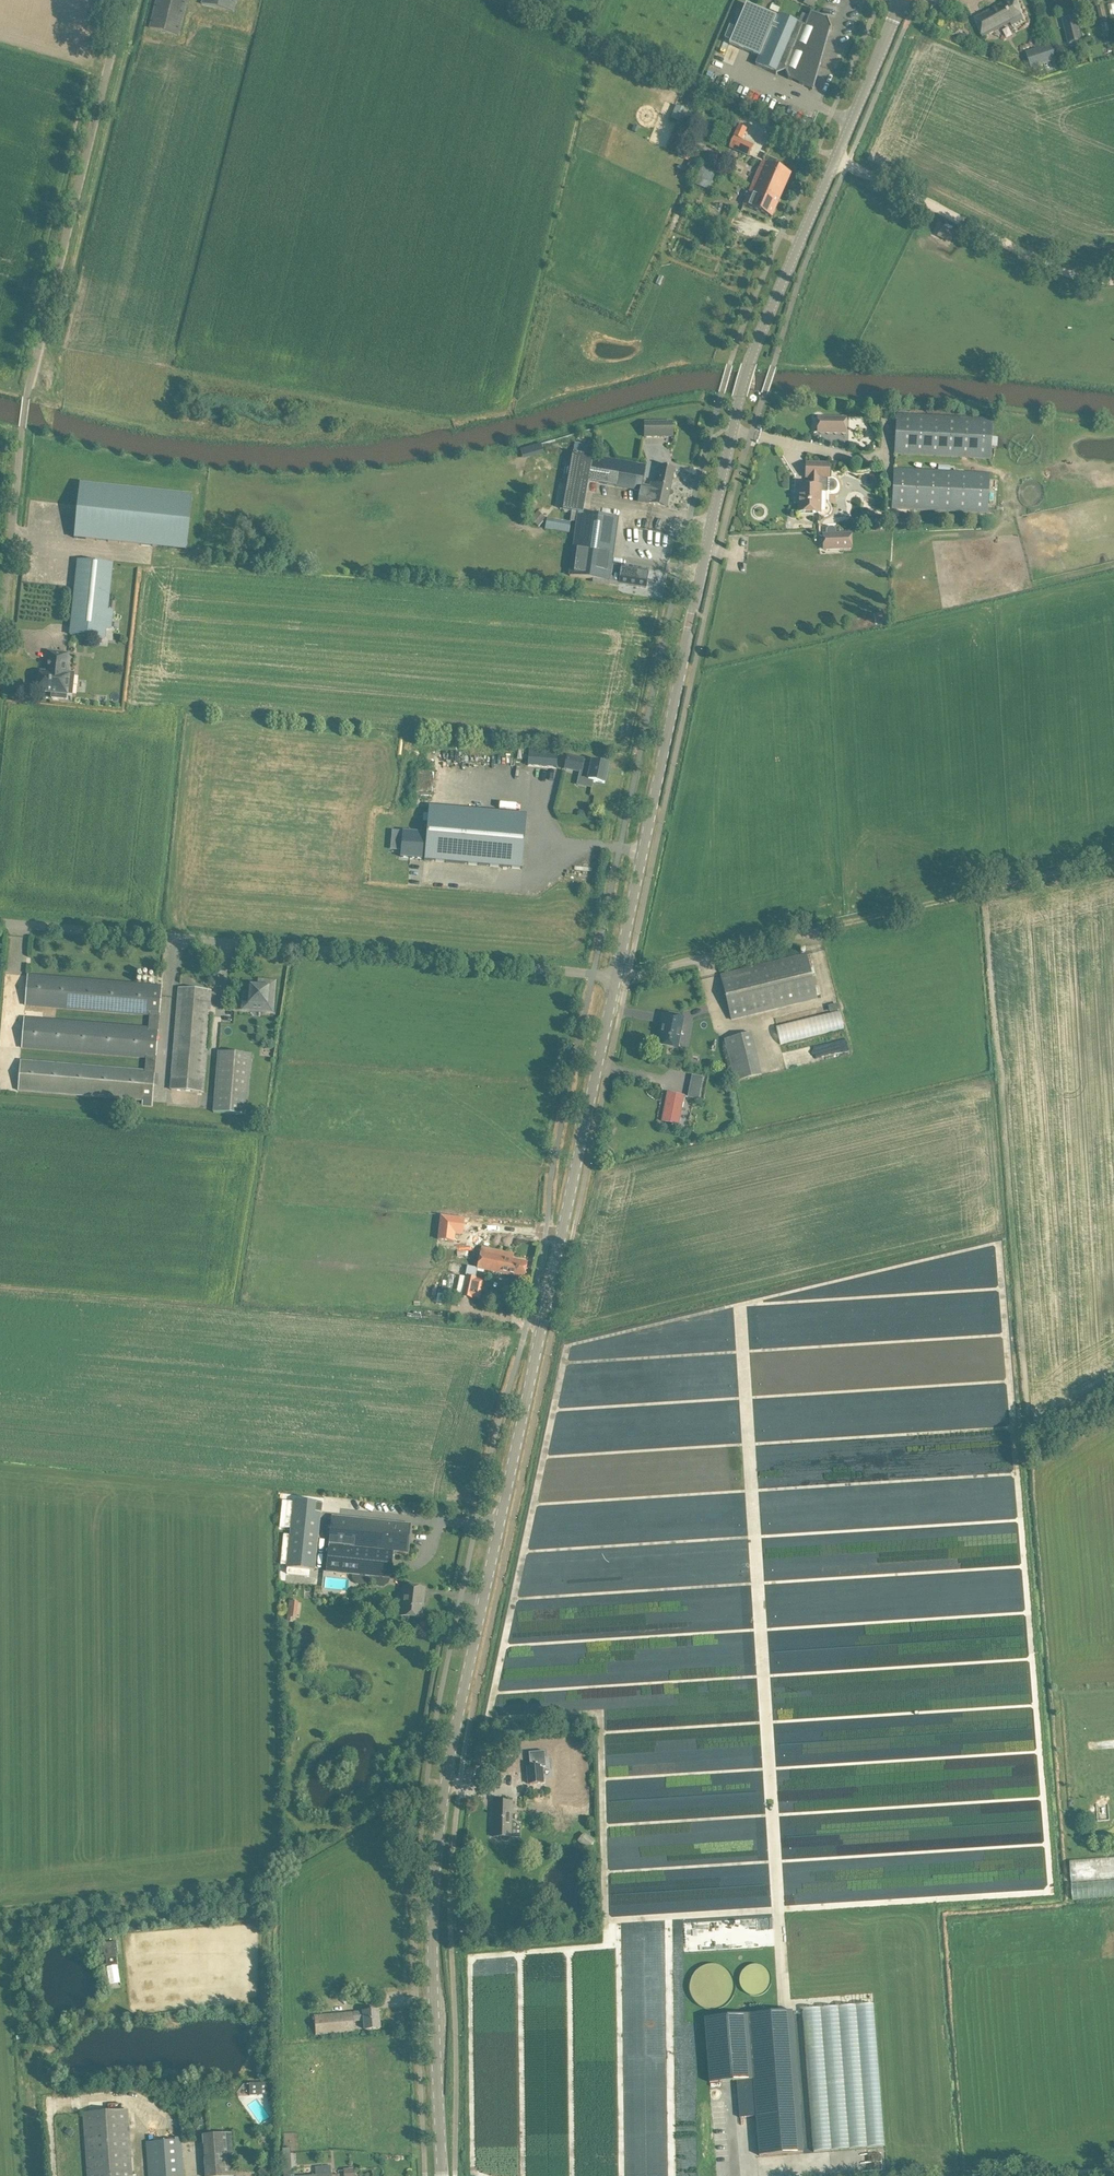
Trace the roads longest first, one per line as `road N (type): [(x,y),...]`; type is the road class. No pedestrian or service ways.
road 1 (tertiary): [(443,2175),(432,1928),(446,1778),(616,977)]
road 2 (tertiary): [(616,977),(749,364),(902,0)]
road 3 (unclassified): [(0,623),(27,396),(125,0)]
road 4 (unclassified): [(616,977),(0,923)]
road 5 (track): [(628,976),(1113,856)]
road 6 (track): [(835,159),(1060,270),(1113,279)]

